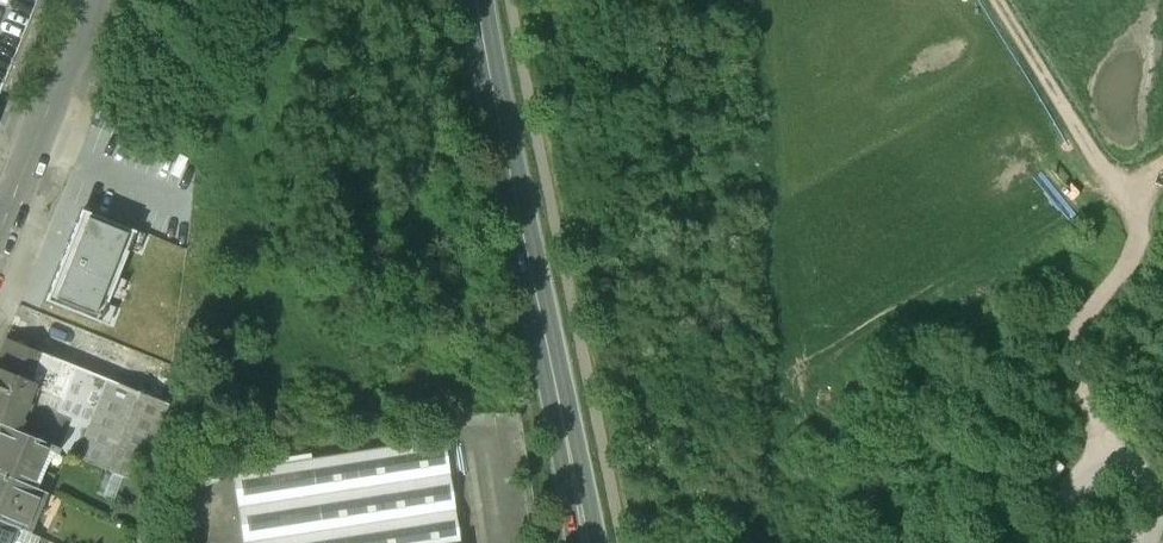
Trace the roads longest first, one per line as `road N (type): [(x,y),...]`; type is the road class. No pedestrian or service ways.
road 1 (primary): [(588,542),(477,0)]
road 2 (track): [(1097,436),(1075,342),(1093,306),(1123,271),(1140,221),(1137,198),(1117,191),(998,0)]
road 3 (residential): [(0,224),(92,0)]

